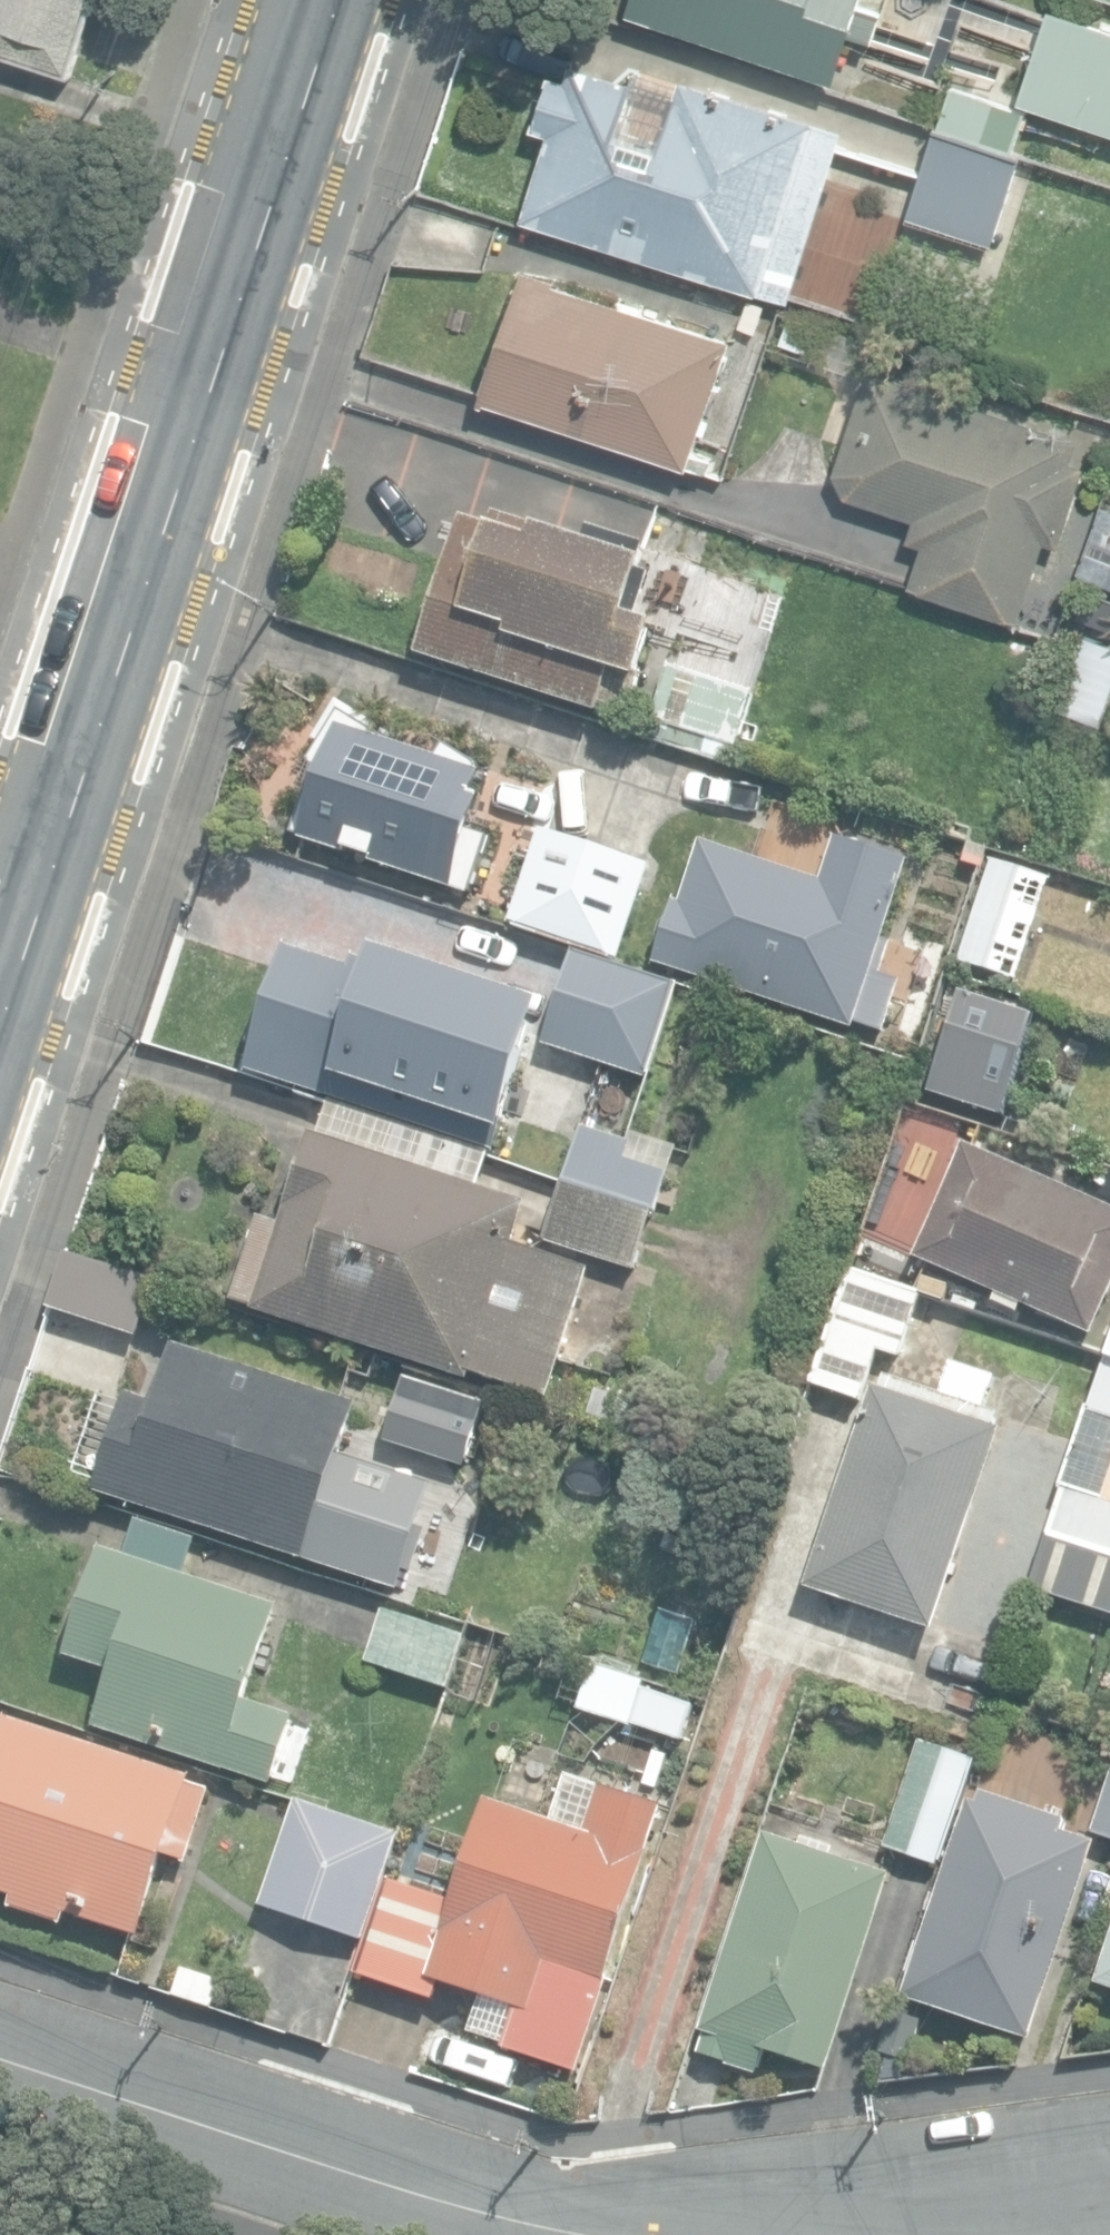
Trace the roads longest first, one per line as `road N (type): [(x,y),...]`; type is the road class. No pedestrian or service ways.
road 1 (secondary): [(320,0),(0,976)]
road 2 (residential): [(0,2055),(457,2203),(604,2234)]

